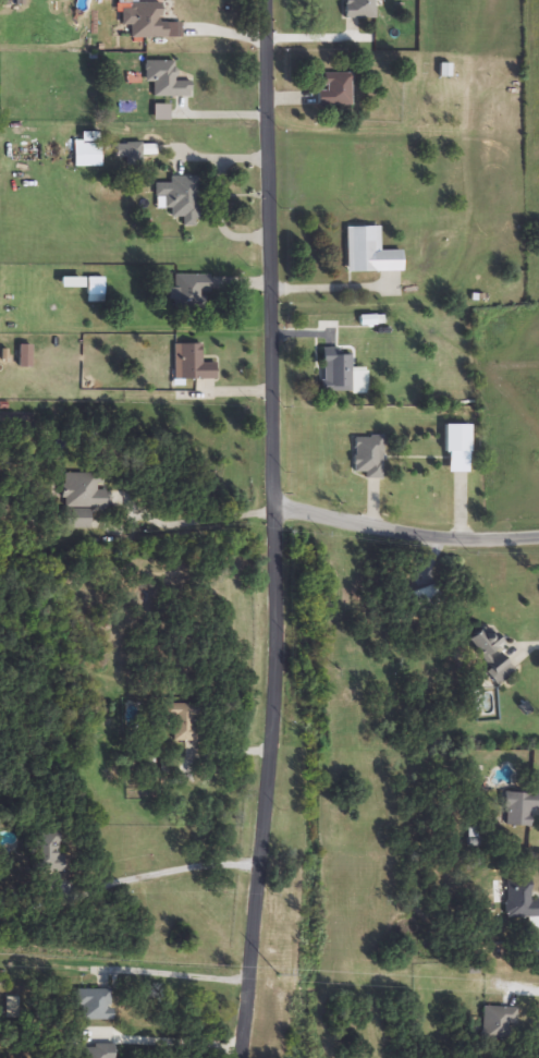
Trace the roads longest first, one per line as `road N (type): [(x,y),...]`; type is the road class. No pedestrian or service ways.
road 1 (residential): [(240,1057),(271,657),(264,0)]
road 2 (residential): [(271,510),(404,533),(538,536)]

